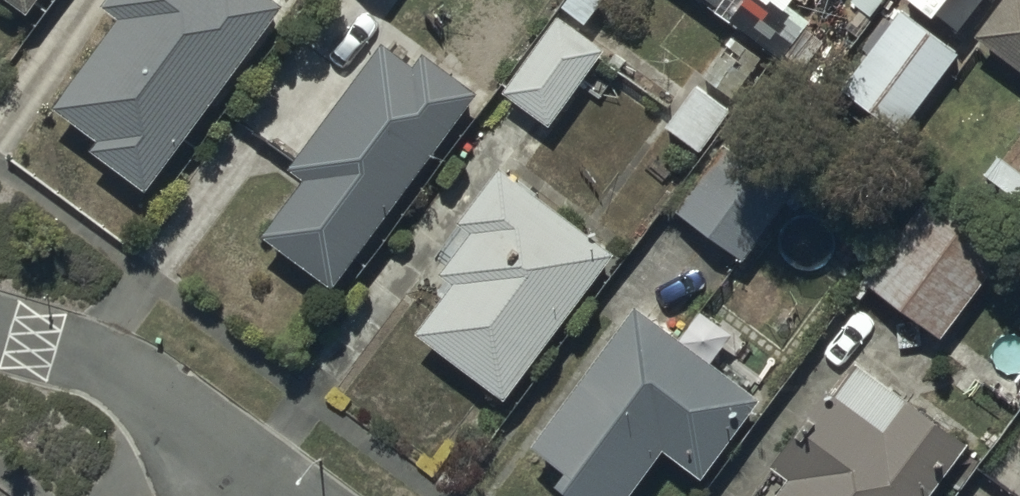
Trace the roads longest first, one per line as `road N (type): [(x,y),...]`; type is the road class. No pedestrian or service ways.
road 1 (unclassified): [(0,330),(136,379),(248,495)]

